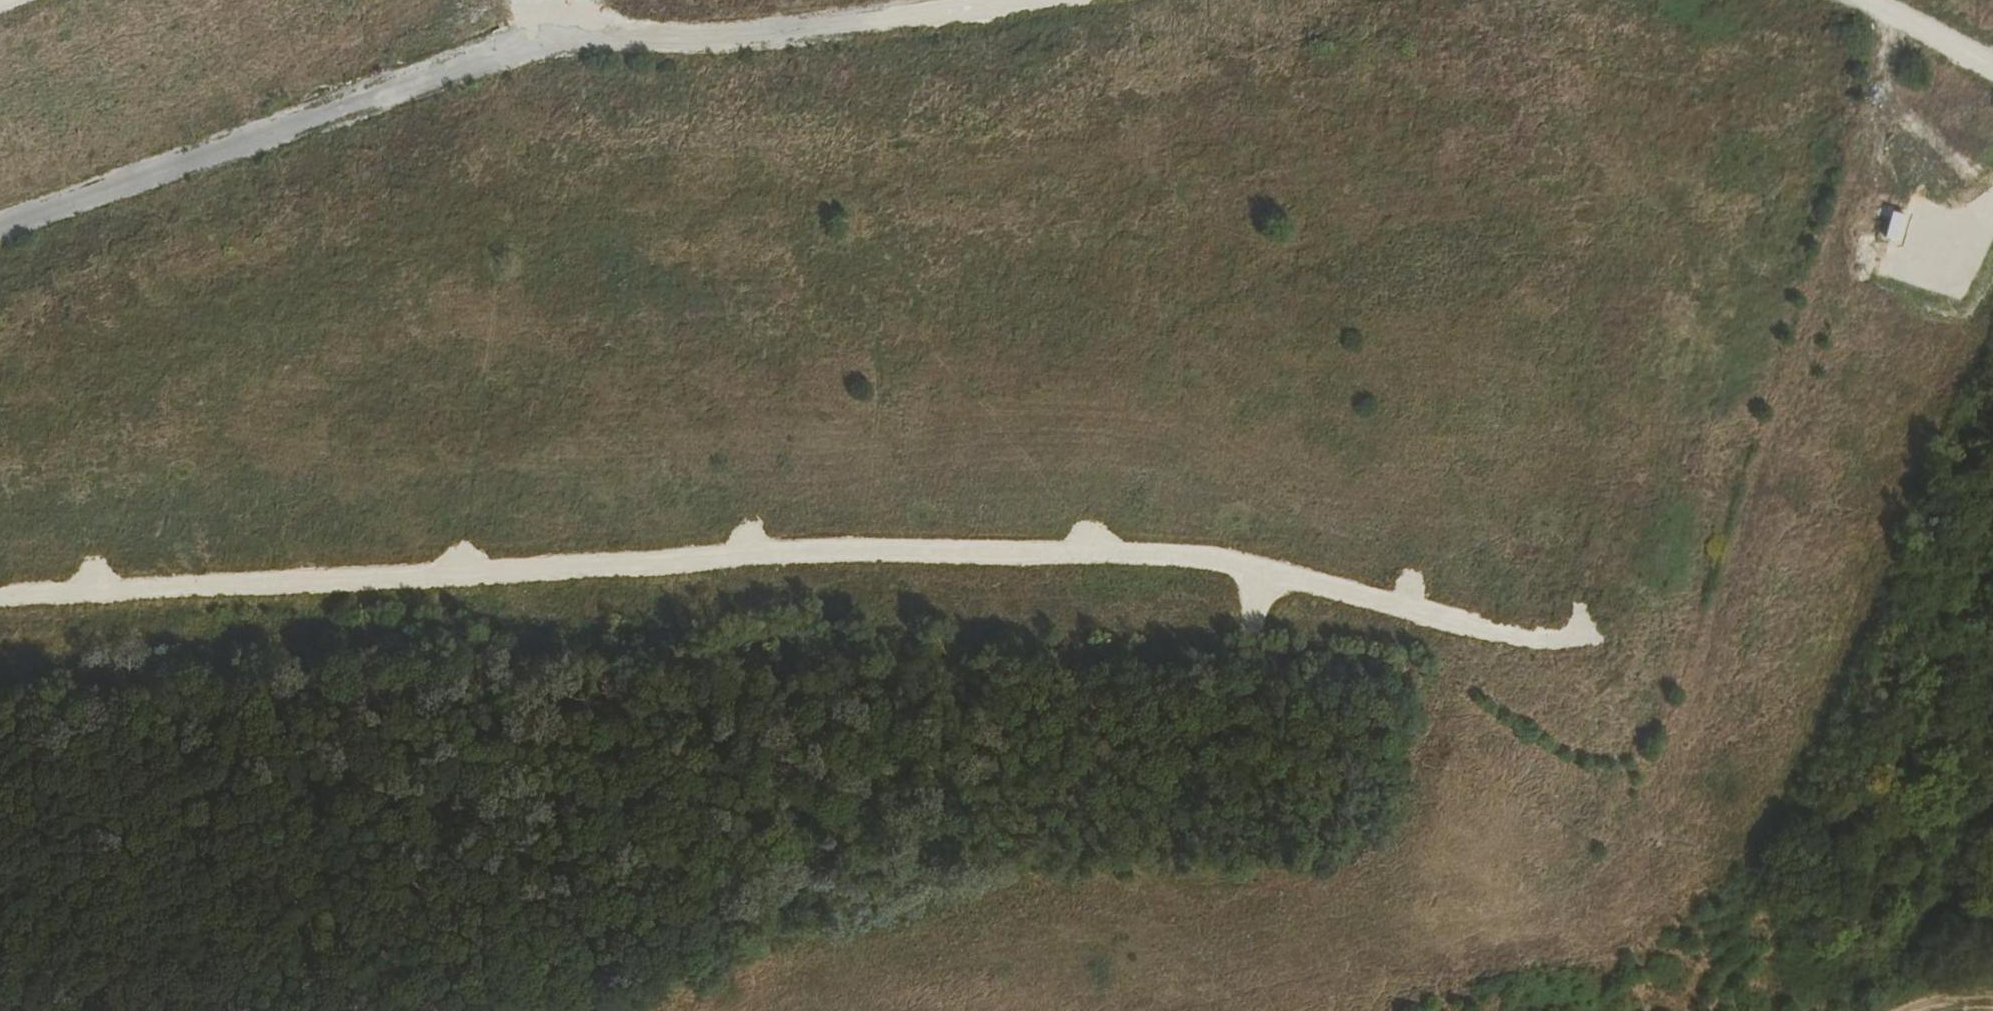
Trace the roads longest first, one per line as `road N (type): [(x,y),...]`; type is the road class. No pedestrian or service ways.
road 1 (track): [(0,602),(767,553),(1216,559),(1543,637)]
road 2 (track): [(1002,0),(716,39),(535,40)]
road 3 (track): [(1992,65),(1864,0)]

